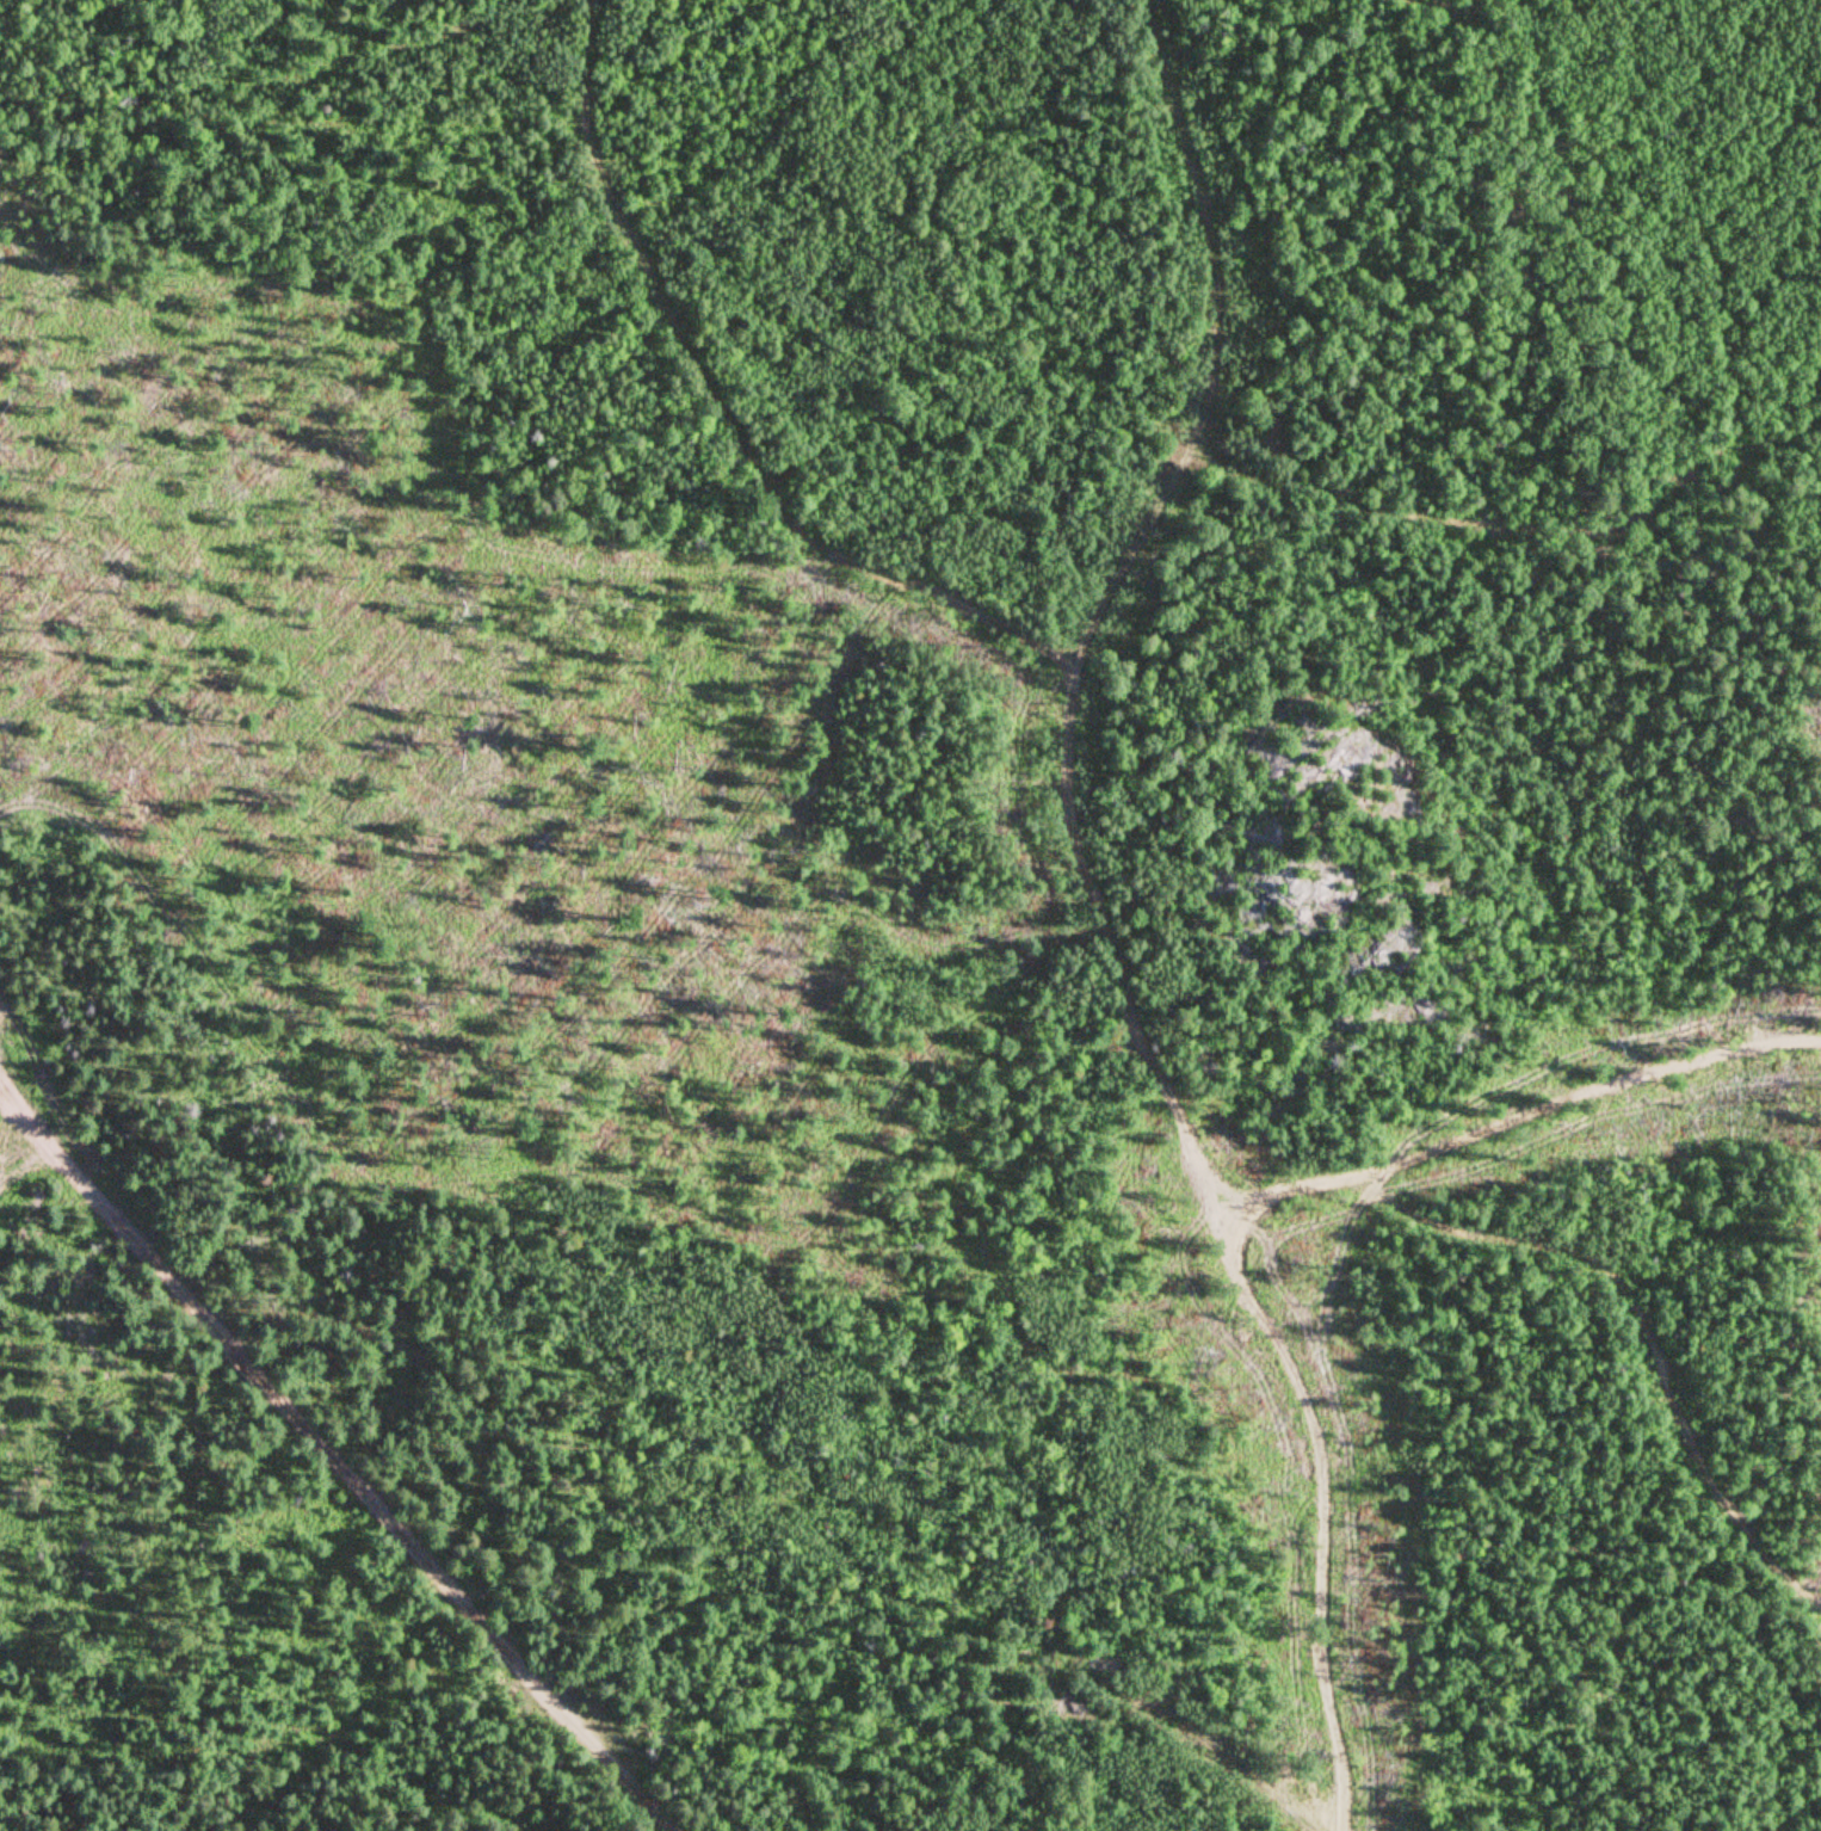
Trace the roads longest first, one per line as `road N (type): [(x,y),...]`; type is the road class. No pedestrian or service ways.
road 1 (track): [(1147,0),(1220,296),(1206,419),(1257,488),(1440,525),(1634,526),(1751,442)]
road 2 (residential): [(672,1830),(0,1090)]
road 3 (track): [(1206,419),(1080,660),(1069,806),(1168,1098),(1254,1280)]
road 4 (track): [(1080,660),(846,560),(764,495),(599,175),(585,92),(587,0)]
road 5 (track): [(1369,1173),(1416,1213),(1603,1265),(1648,1333),(1706,1481),(1790,1577),(1820,1596)]

